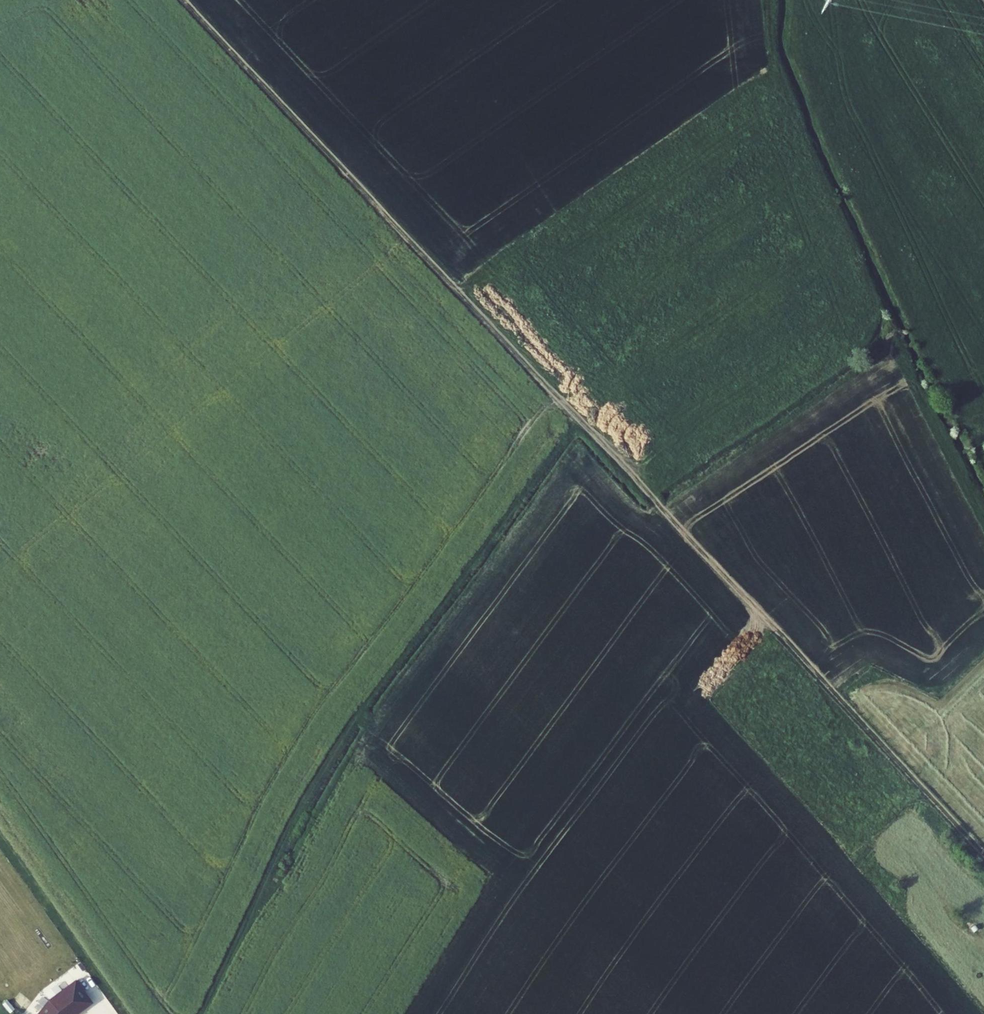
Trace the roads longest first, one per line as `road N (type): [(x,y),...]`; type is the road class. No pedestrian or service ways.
road 1 (track): [(983,855),(187,0)]
road 2 (track): [(577,423),(372,698),(200,1013)]

